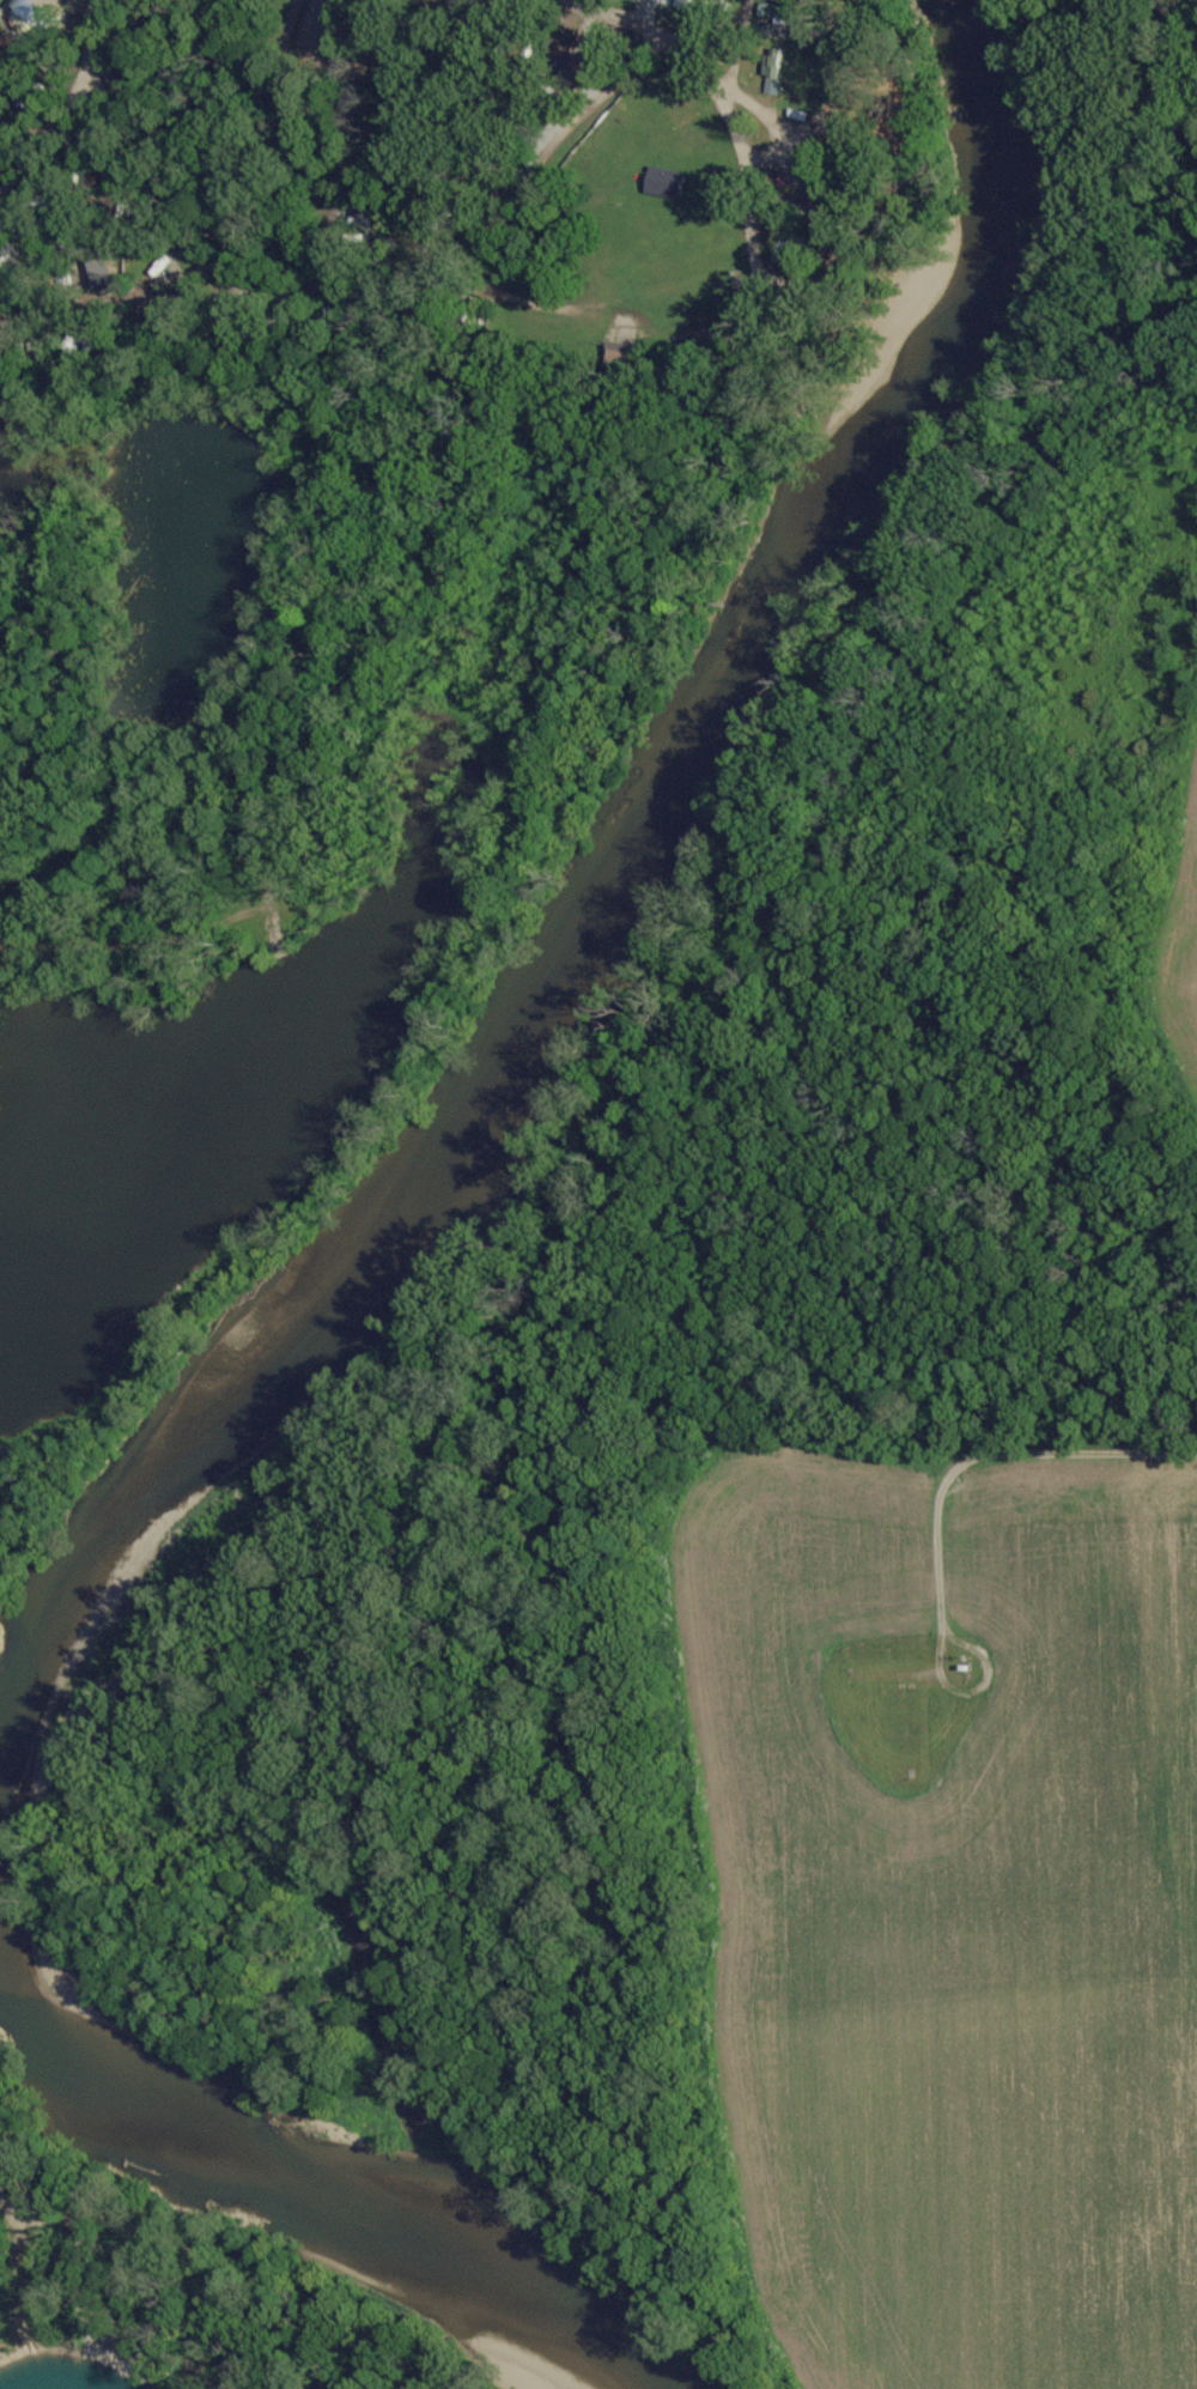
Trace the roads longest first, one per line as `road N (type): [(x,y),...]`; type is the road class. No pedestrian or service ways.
road 1 (residential): [(758,278),(736,117),(670,40),(648,25),(543,0)]

